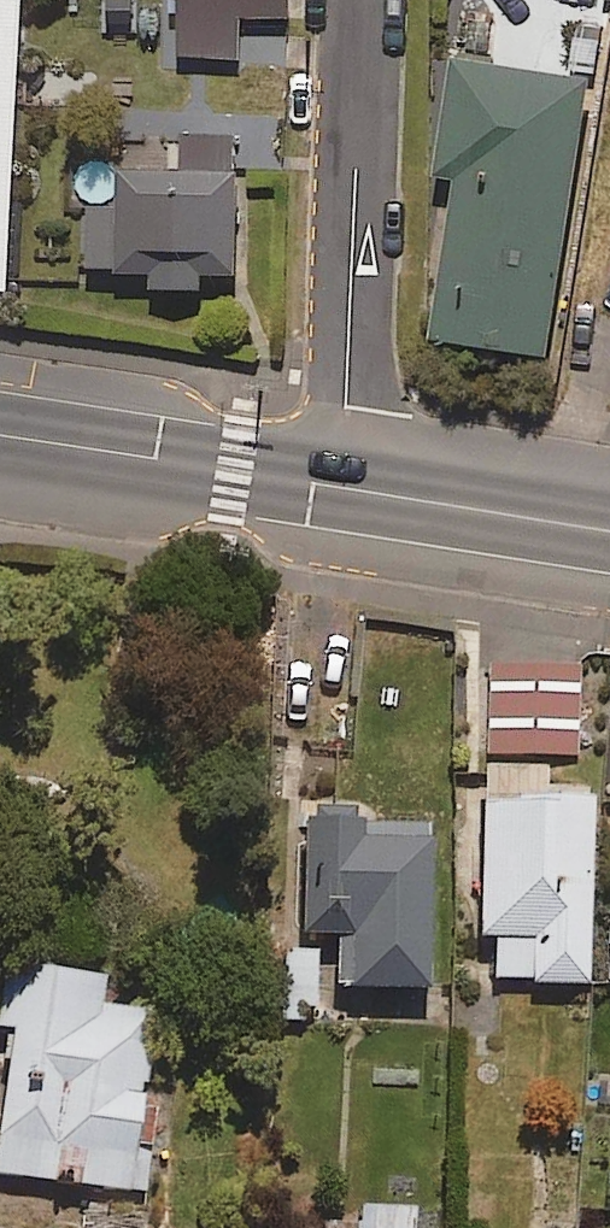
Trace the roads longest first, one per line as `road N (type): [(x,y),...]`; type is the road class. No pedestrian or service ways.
road 1 (residential): [(359,0),(342,481)]
road 2 (secondary): [(0,430),(342,481)]
road 3 (secondary): [(342,481),(609,527)]

